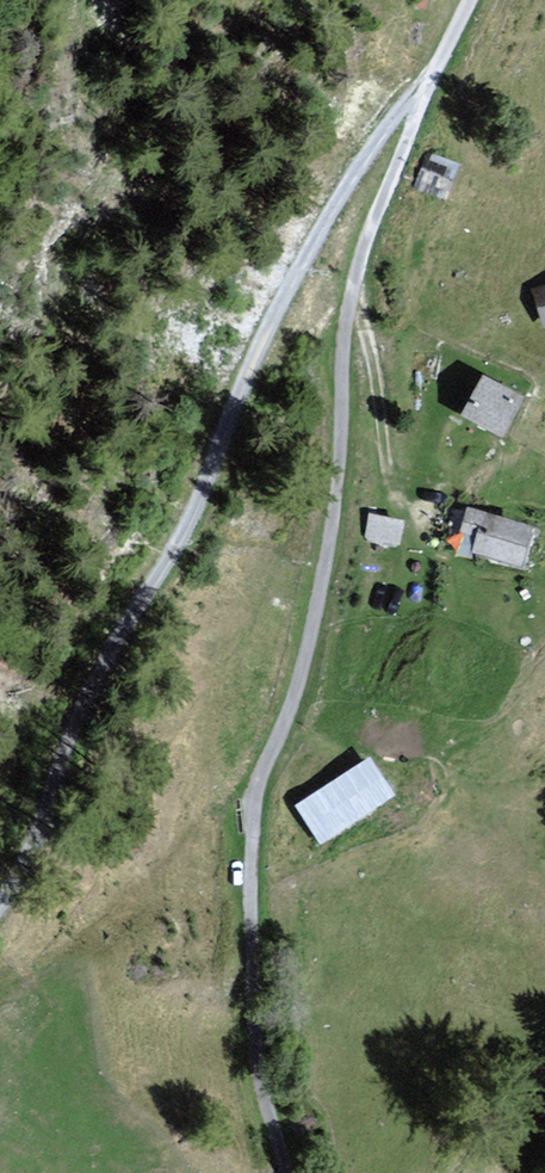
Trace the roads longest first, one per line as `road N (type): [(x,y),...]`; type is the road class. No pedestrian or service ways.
road 1 (unclassified): [(286,1172),(249,1033),(256,796),(320,633),(341,480),(344,332),(420,97),(475,0)]
road 2 (track): [(420,97),(387,123),(309,251),(231,409),(208,482),(110,643),(0,907)]

